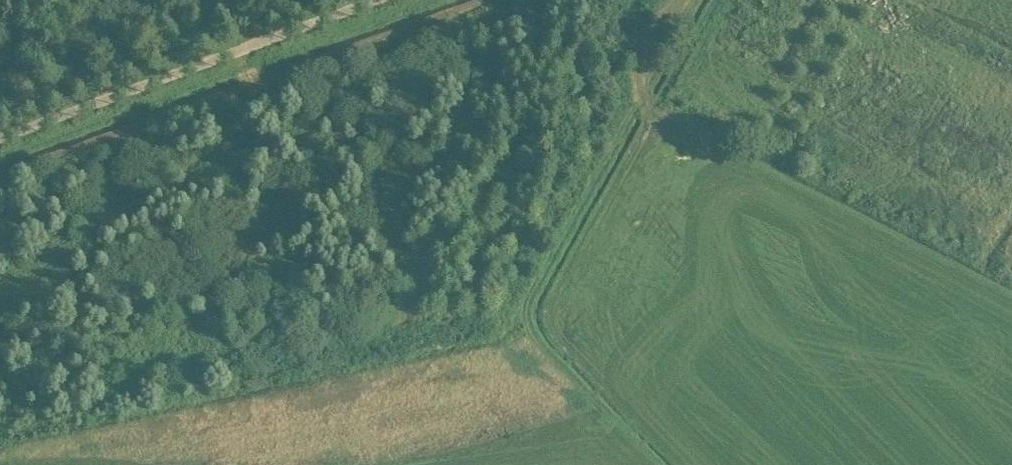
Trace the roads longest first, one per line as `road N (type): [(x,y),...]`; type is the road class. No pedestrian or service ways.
road 1 (unclassified): [(0,141),(391,0)]

